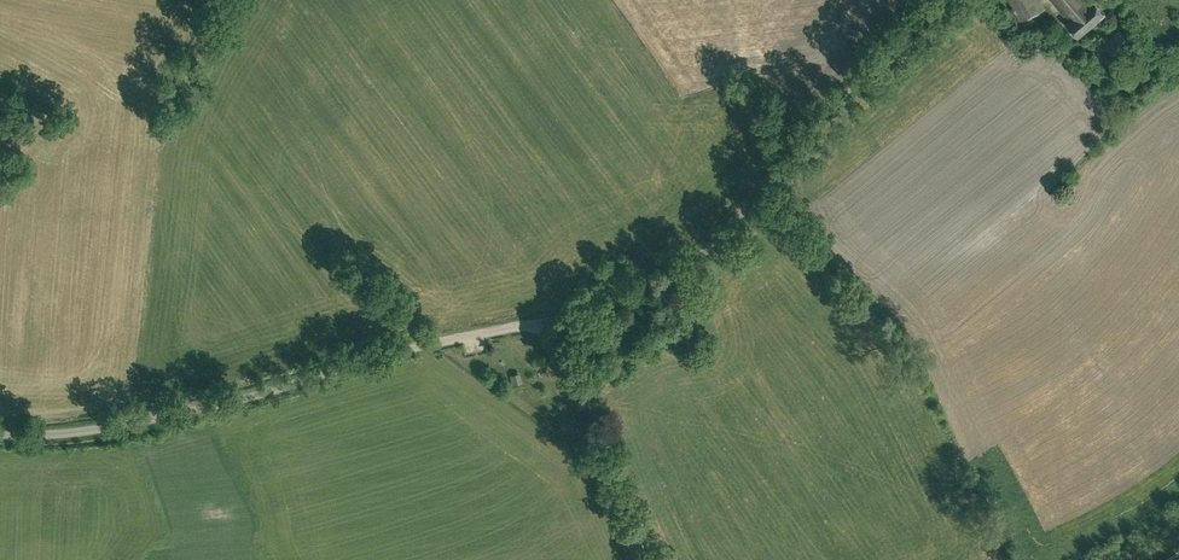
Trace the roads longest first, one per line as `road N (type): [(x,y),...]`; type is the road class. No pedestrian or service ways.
road 1 (unclassified): [(0,437),(178,416),(642,292),(721,239),(943,0)]
road 2 (track): [(640,559),(547,321)]

